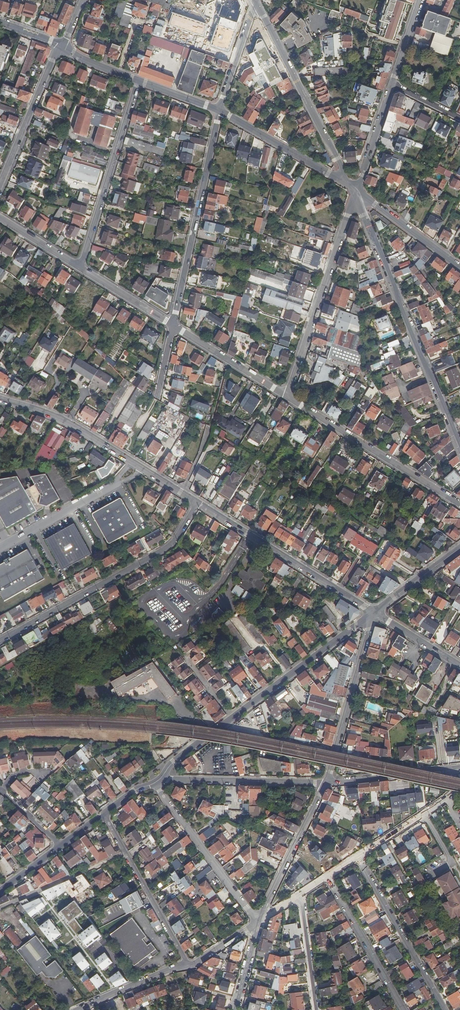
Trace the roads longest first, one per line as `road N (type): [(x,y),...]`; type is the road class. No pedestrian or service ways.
road 1 (residential): [(459,446),(355,190)]
road 2 (residential): [(197,502),(167,547),(0,639)]
road 3 (residential): [(171,326),(220,109)]
road 4 (residential): [(355,190),(288,398)]
road 5 (secondary): [(255,5),(355,190)]
road 6 (residential): [(374,611),(197,502)]
road 7 (residential): [(288,398),(459,504)]
road 8 (residential): [(81,267),(139,81)]
road 9 (residential): [(374,611),(325,782)]
road 10 (tertiary): [(232,718),(374,611)]
road 11 (residential): [(445,1009),(356,857)]
road 12 (residential): [(258,922),(154,784)]
road 13 (residential): [(164,776),(325,782)]
road 14 (tertiary): [(355,190),(220,109)]
road 15 (residential): [(325,782),(258,922)]
road 16 (residential): [(404,1009),(327,876)]
road 17 (residential): [(61,46),(0,181)]
road 18 (residential): [(131,462),(60,419),(0,399)]
road 19 (residential): [(171,326),(288,398)]
road 20 (residential): [(125,853),(0,907)]
road 21 (residential): [(325,782),(459,768)]
road 22 (residential): [(0,547),(114,484)]
road 23 (secondary): [(355,190),(459,267)]
road 24 (residential): [(125,853),(184,964)]
road 25 (residential): [(356,857),(459,787)]

